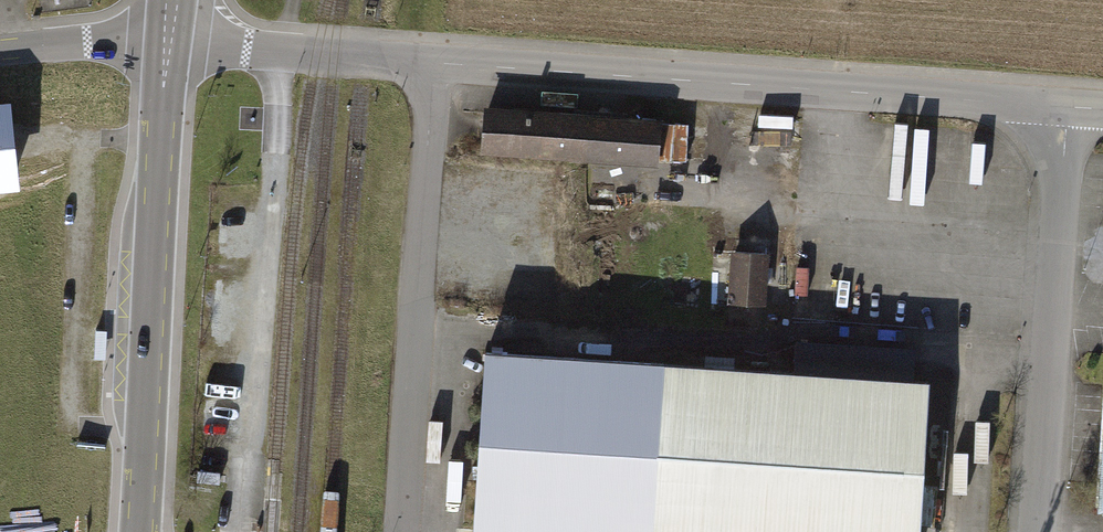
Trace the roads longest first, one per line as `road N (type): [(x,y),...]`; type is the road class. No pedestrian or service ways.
road 1 (unclassified): [(435,62),(1069,104)]
road 2 (secondary): [(142,531),(167,42)]
road 3 (residential): [(399,531),(435,62)]
road 4 (residential): [(1069,104),(1040,531)]
road 5 (unclassified): [(167,42),(435,62)]
road 6 (residential): [(167,42),(115,39),(0,51)]

